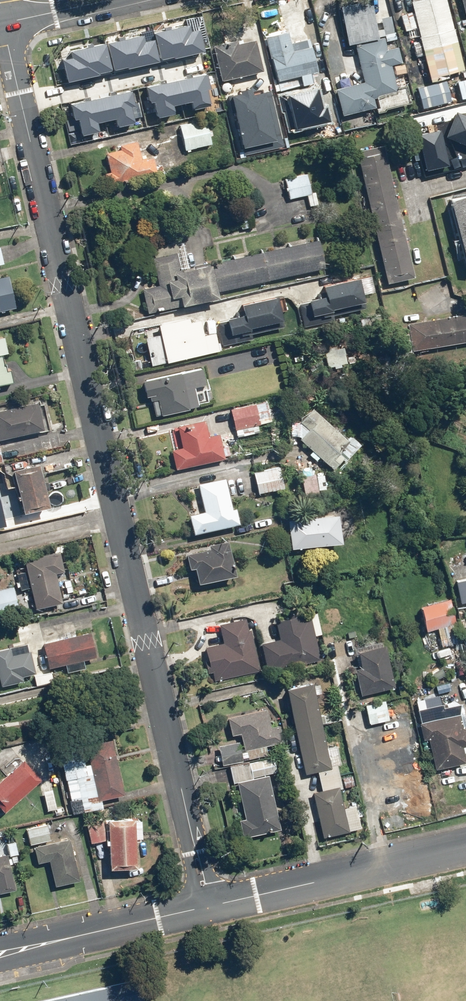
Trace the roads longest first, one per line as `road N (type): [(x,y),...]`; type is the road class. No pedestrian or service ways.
road 1 (residential): [(208,907),(2,23)]
road 2 (residential): [(465,846),(208,907)]
road 3 (residential): [(208,907),(0,954)]

